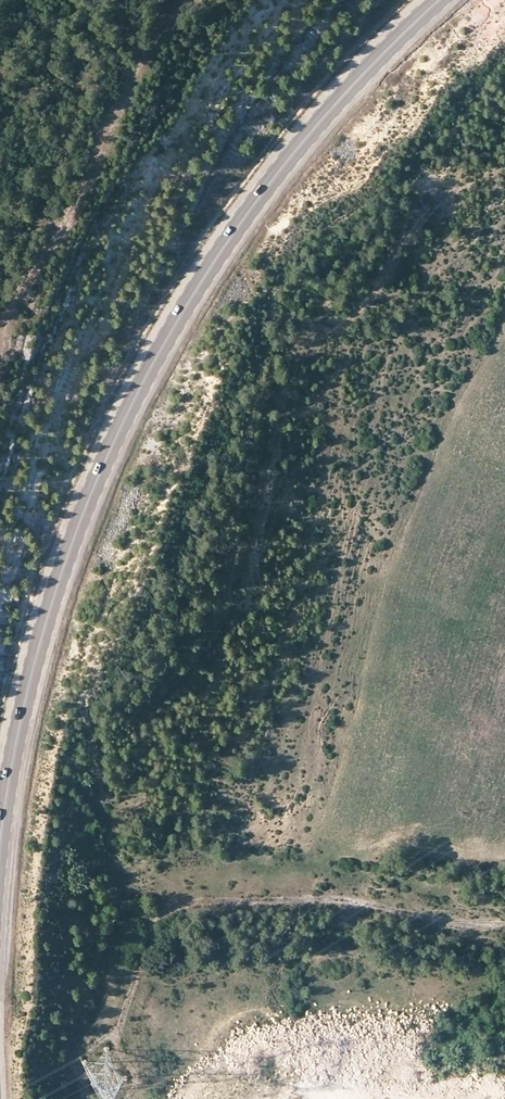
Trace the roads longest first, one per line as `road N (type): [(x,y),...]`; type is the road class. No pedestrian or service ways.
road 1 (primary): [(0,840),(51,604),(143,384),(227,239),(353,85),(442,0)]
road 2 (track): [(504,923),(444,922),(332,899),(185,901),(148,934),(115,1032),(135,1081),(119,1091)]
road 3 (track): [(188,0),(127,90),(21,299),(0,319)]

